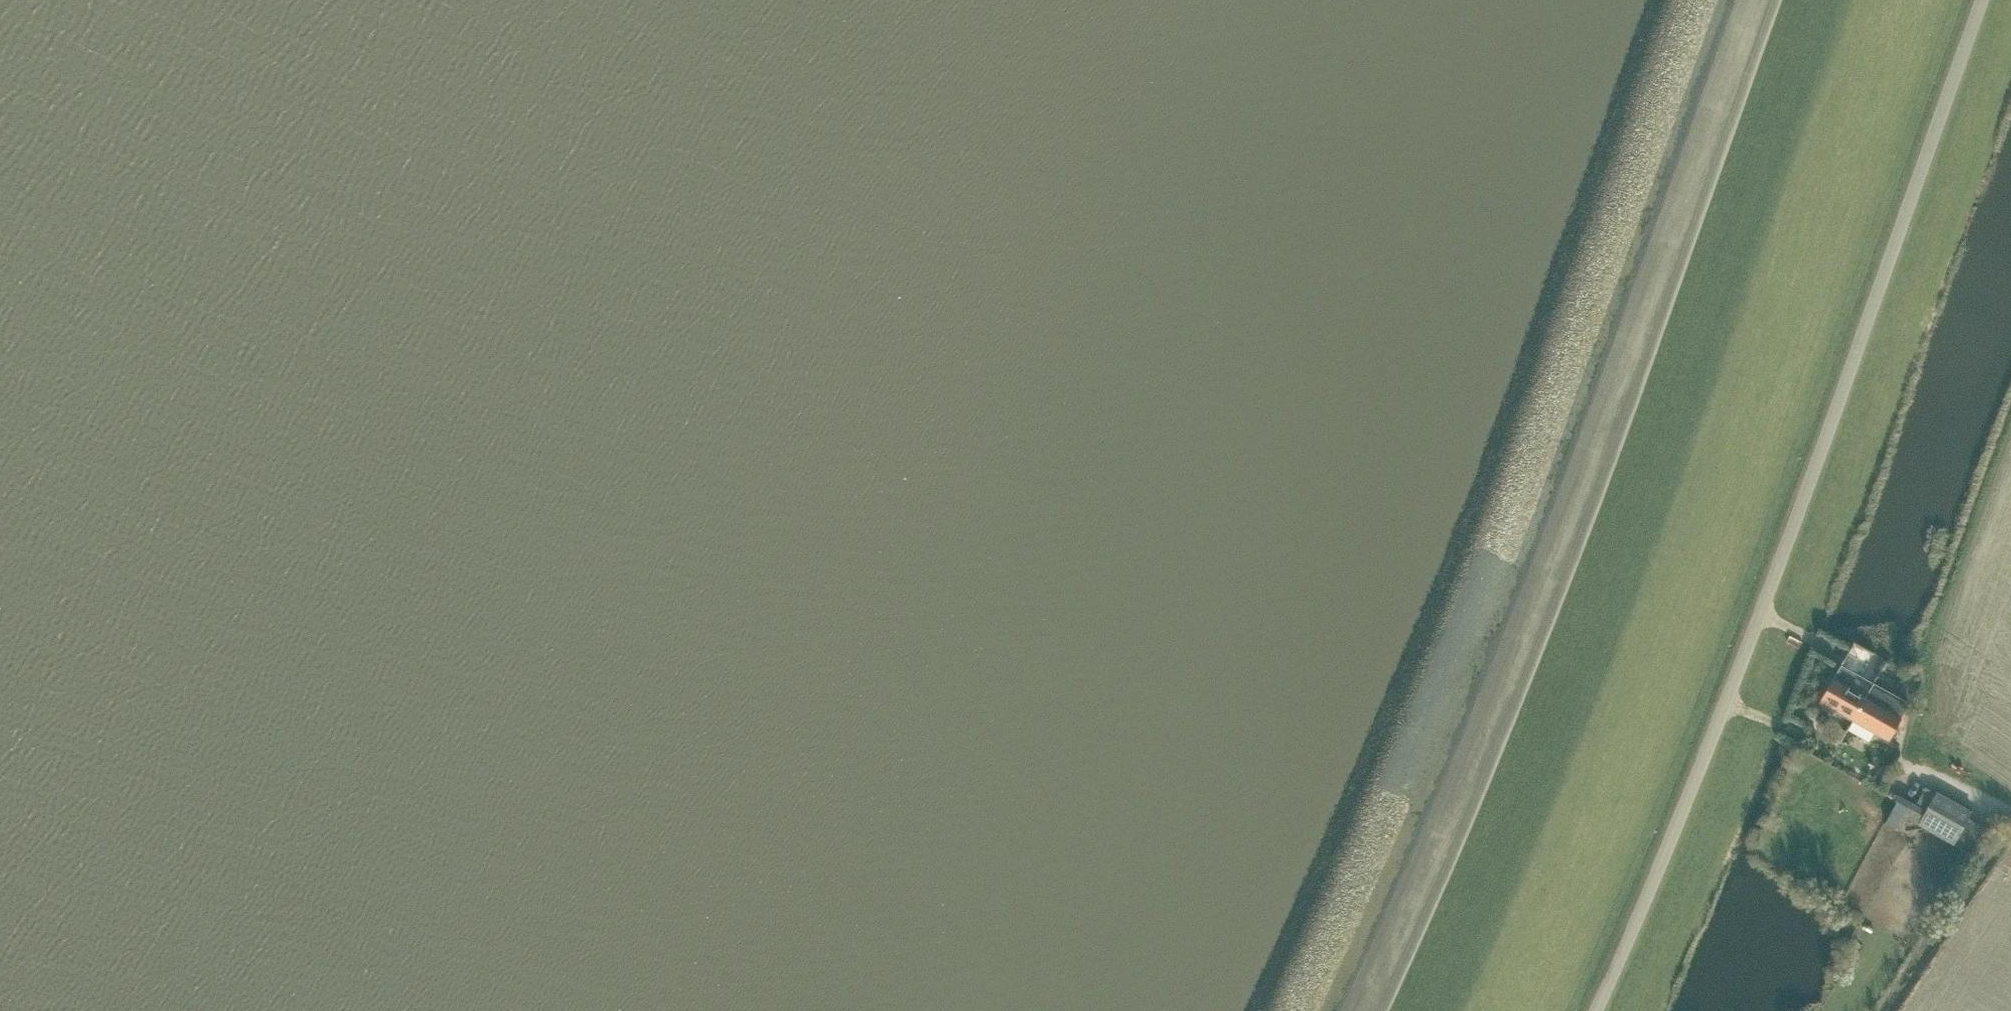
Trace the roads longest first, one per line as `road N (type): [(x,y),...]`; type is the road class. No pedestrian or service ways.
road 1 (unclassified): [(1596,1010),(1762,613),(1984,0)]

